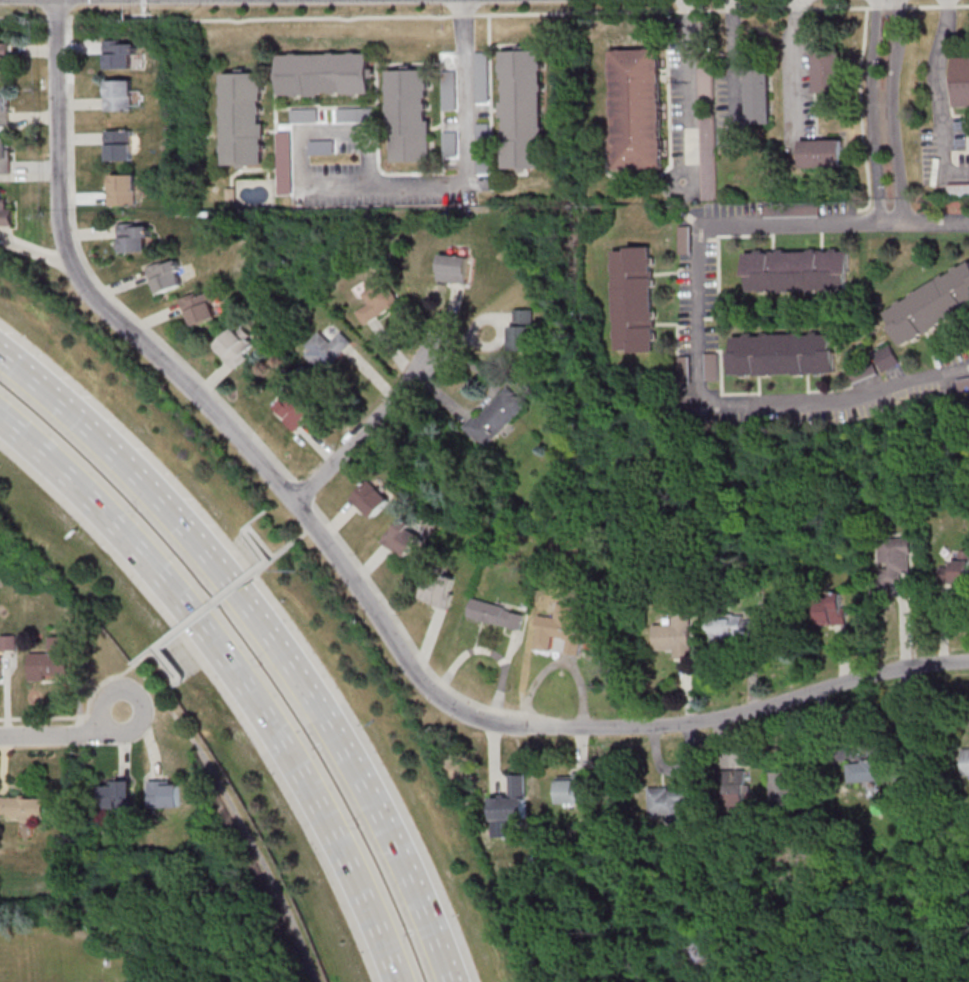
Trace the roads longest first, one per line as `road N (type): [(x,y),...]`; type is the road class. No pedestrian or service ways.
road 1 (residential): [(450,704),(421,679),(294,498),(93,295),(77,269),(63,223),(56,0)]
road 2 (motorway): [(447,981),(363,789),(273,643),(128,469),(0,354)]
road 3 (motorway): [(0,420),(148,565),(257,709),(340,854),(394,981)]
road 4 (residential): [(968,662),(649,728),(518,726),(450,704)]
road 5 (residential): [(297,502),(435,352)]
road 6 (residential): [(123,710),(85,736),(0,737)]

